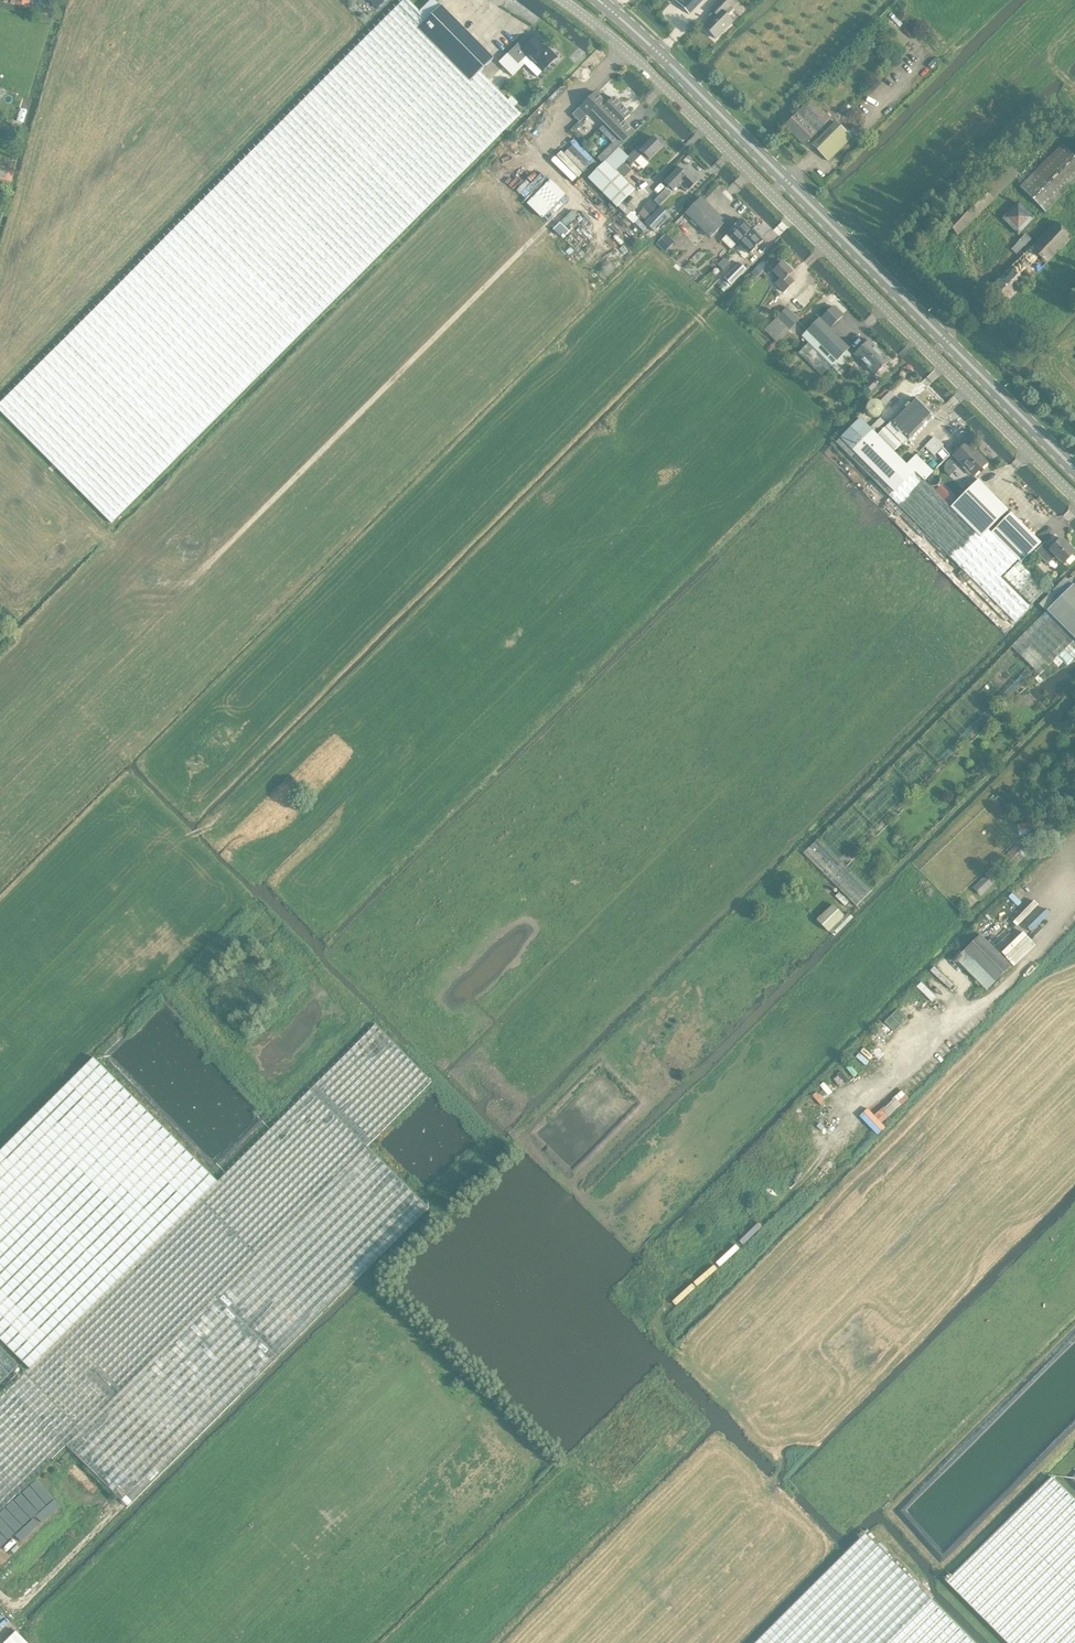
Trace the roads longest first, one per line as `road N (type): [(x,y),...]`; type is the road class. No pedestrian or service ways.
road 1 (unclassified): [(1074,498),(642,66),(561,0)]
road 2 (primary): [(598,0),(1074,470)]

